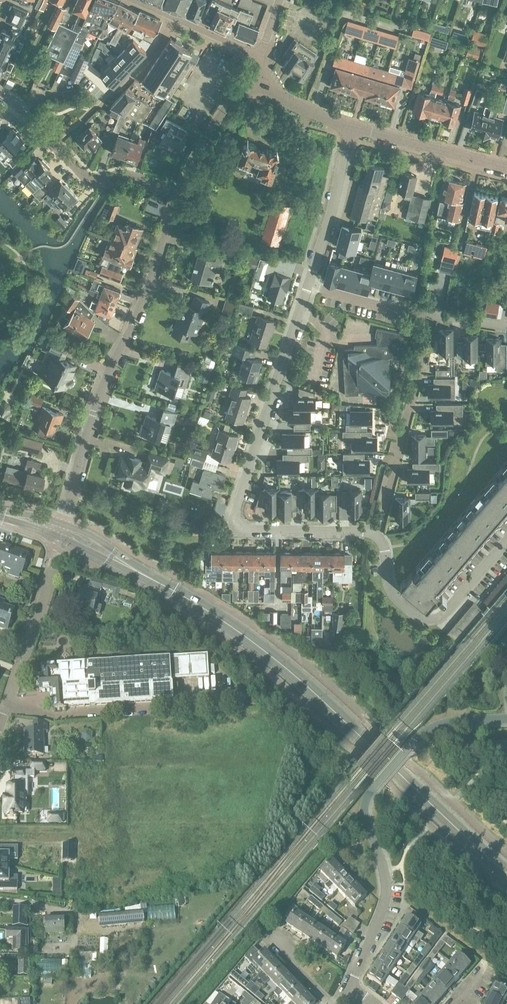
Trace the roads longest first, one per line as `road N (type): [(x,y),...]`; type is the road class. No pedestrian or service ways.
road 1 (tertiary): [(506,873),(249,640),(59,530)]
road 2 (residential): [(376,535),(249,532),(234,514),(306,283)]
road 3 (residential): [(352,986),(387,893),(364,818),(369,794),(427,729),(506,719)]
road 4 (residential): [(59,530),(89,424),(177,202)]
road 5 (residential): [(376,535),(433,316)]
road 6 (residential): [(506,542),(430,621),(394,595),(376,535)]
road 7 (residential): [(56,148),(179,21)]
road 8 (residential): [(306,283),(352,128)]
road 9 (residential): [(506,169),(352,128)]
road 10 (residential): [(1,722),(49,573)]
road 11 (residential): [(177,202),(239,95),(261,82)]
road 12 (residential): [(177,202),(122,176),(93,183),(56,148)]
road 13 (residential): [(433,316),(306,283)]

